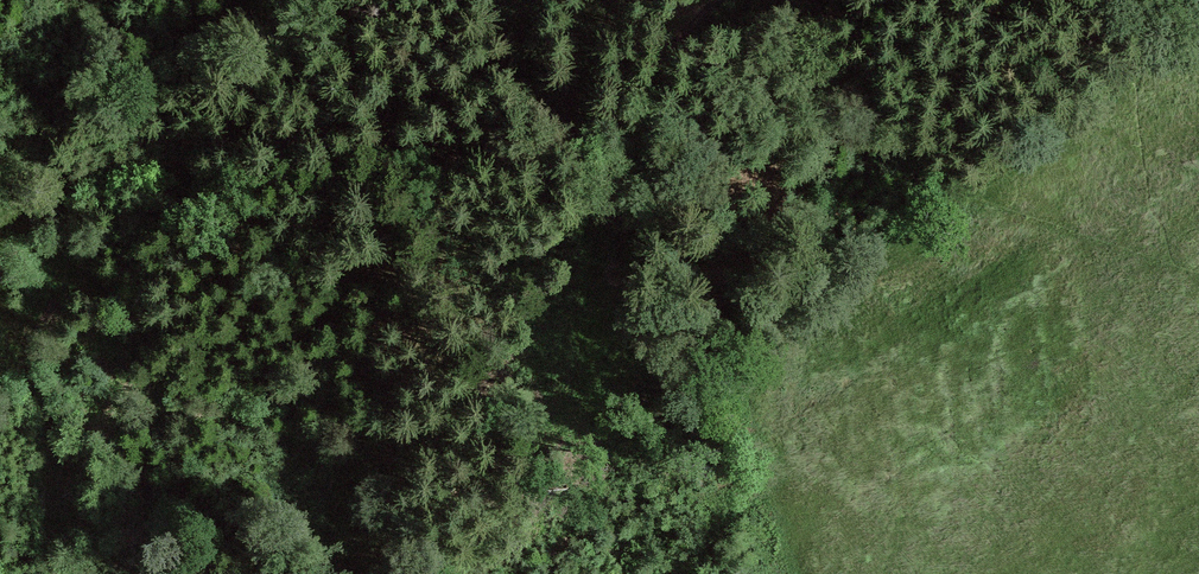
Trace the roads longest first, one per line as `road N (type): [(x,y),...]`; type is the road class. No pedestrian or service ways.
road 1 (track): [(0,182),(119,170),(286,132),(495,155),(563,141),(721,0)]
road 2 (track): [(814,0),(846,76),(879,124),(968,209)]
road 3 (track): [(389,143),(363,65),(314,0)]

